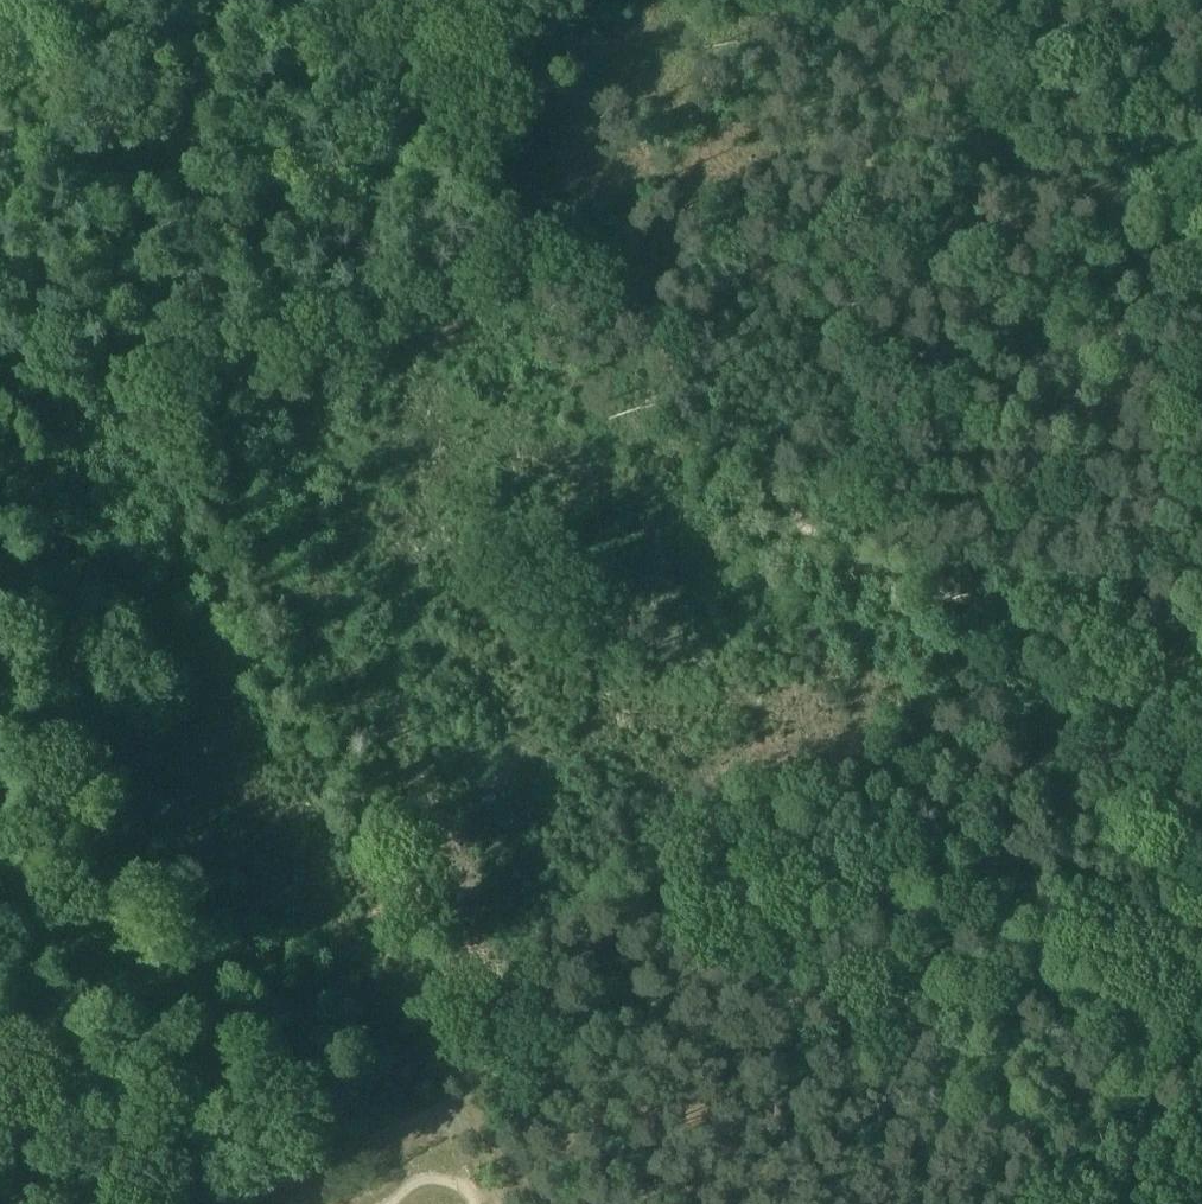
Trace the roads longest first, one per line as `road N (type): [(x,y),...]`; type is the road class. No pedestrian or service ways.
road 1 (track): [(418,28),(388,91),(283,227),(0,466)]

